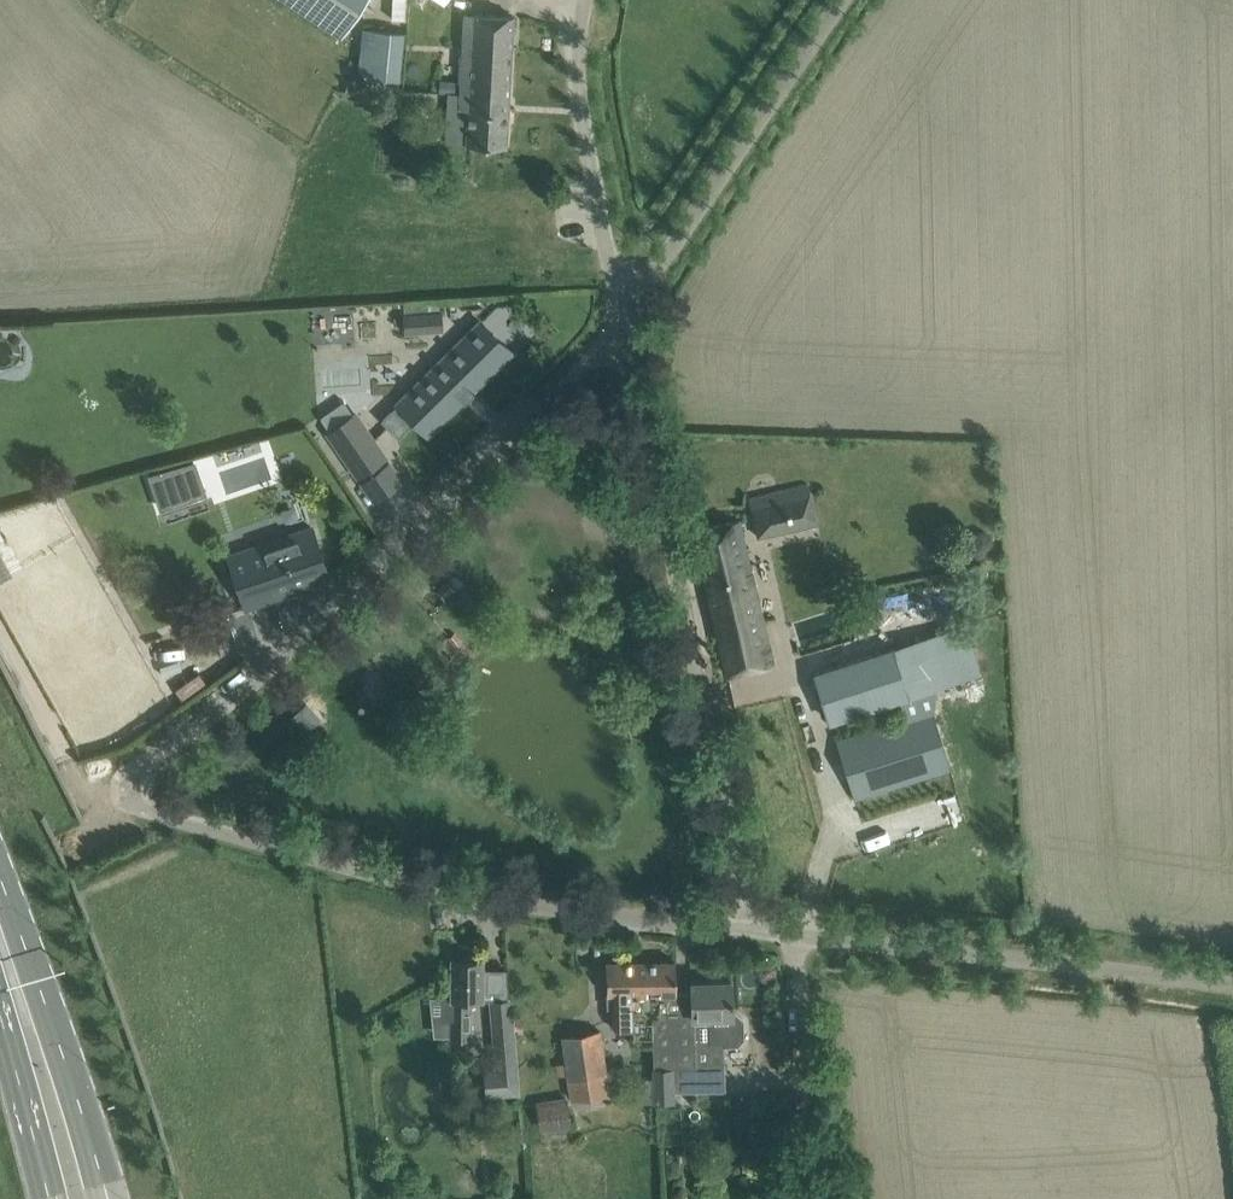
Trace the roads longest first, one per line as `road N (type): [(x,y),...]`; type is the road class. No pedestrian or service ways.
road 1 (unclassified): [(123,788),(124,775),(235,696),(515,428),(615,320)]
road 2 (unclassified): [(123,788),(131,799),(227,834),(400,882),(571,910),(746,921)]
road 3 (unclassified): [(746,921),(693,631),(615,320)]
road 4 (unclassified): [(790,926),(1232,983)]
road 5 (residential): [(615,320),(842,0)]
road 6 (secondary): [(107,1198),(0,877)]
road 7 (unclassified): [(615,320),(579,191),(581,0)]
road 8 (unclassified): [(800,1168),(790,926)]
road 9 (secondary): [(0,1015),(49,1198)]

